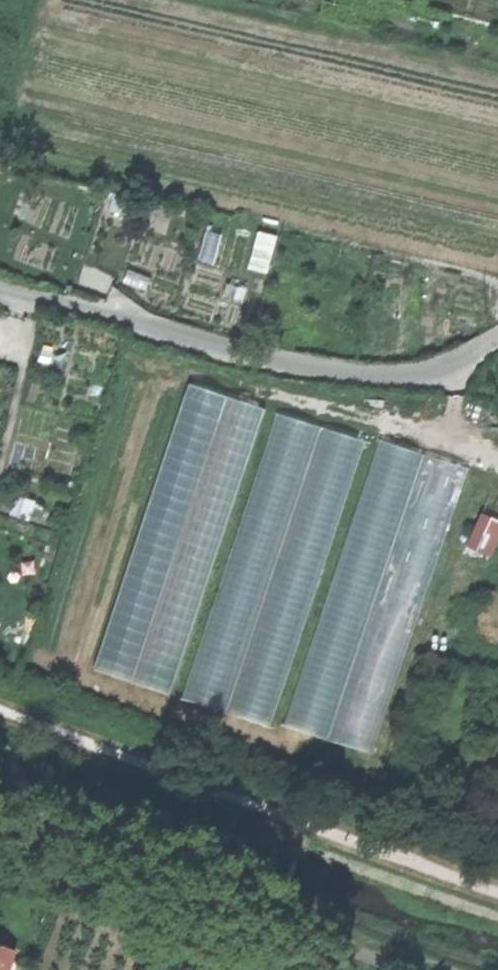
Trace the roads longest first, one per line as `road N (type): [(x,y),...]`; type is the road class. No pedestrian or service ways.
road 1 (unclassified): [(497,333),(444,366),(351,374),(0,288)]

